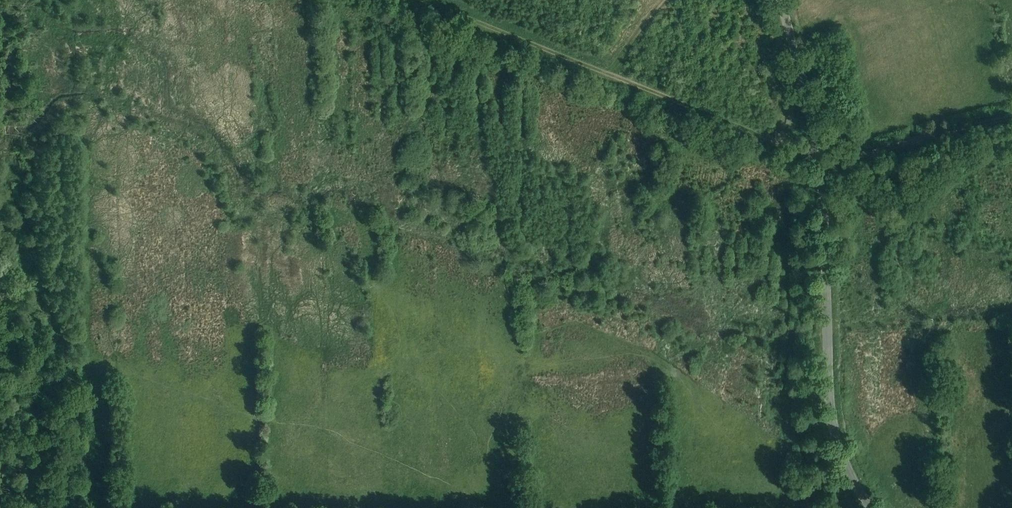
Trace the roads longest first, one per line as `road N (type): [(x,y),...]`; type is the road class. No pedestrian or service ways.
road 1 (tertiary): [(874,507),(843,459),(831,417),(818,153),(781,0)]
road 2 (track): [(418,0),(818,153)]
road 3 (track): [(819,168),(1011,117)]

